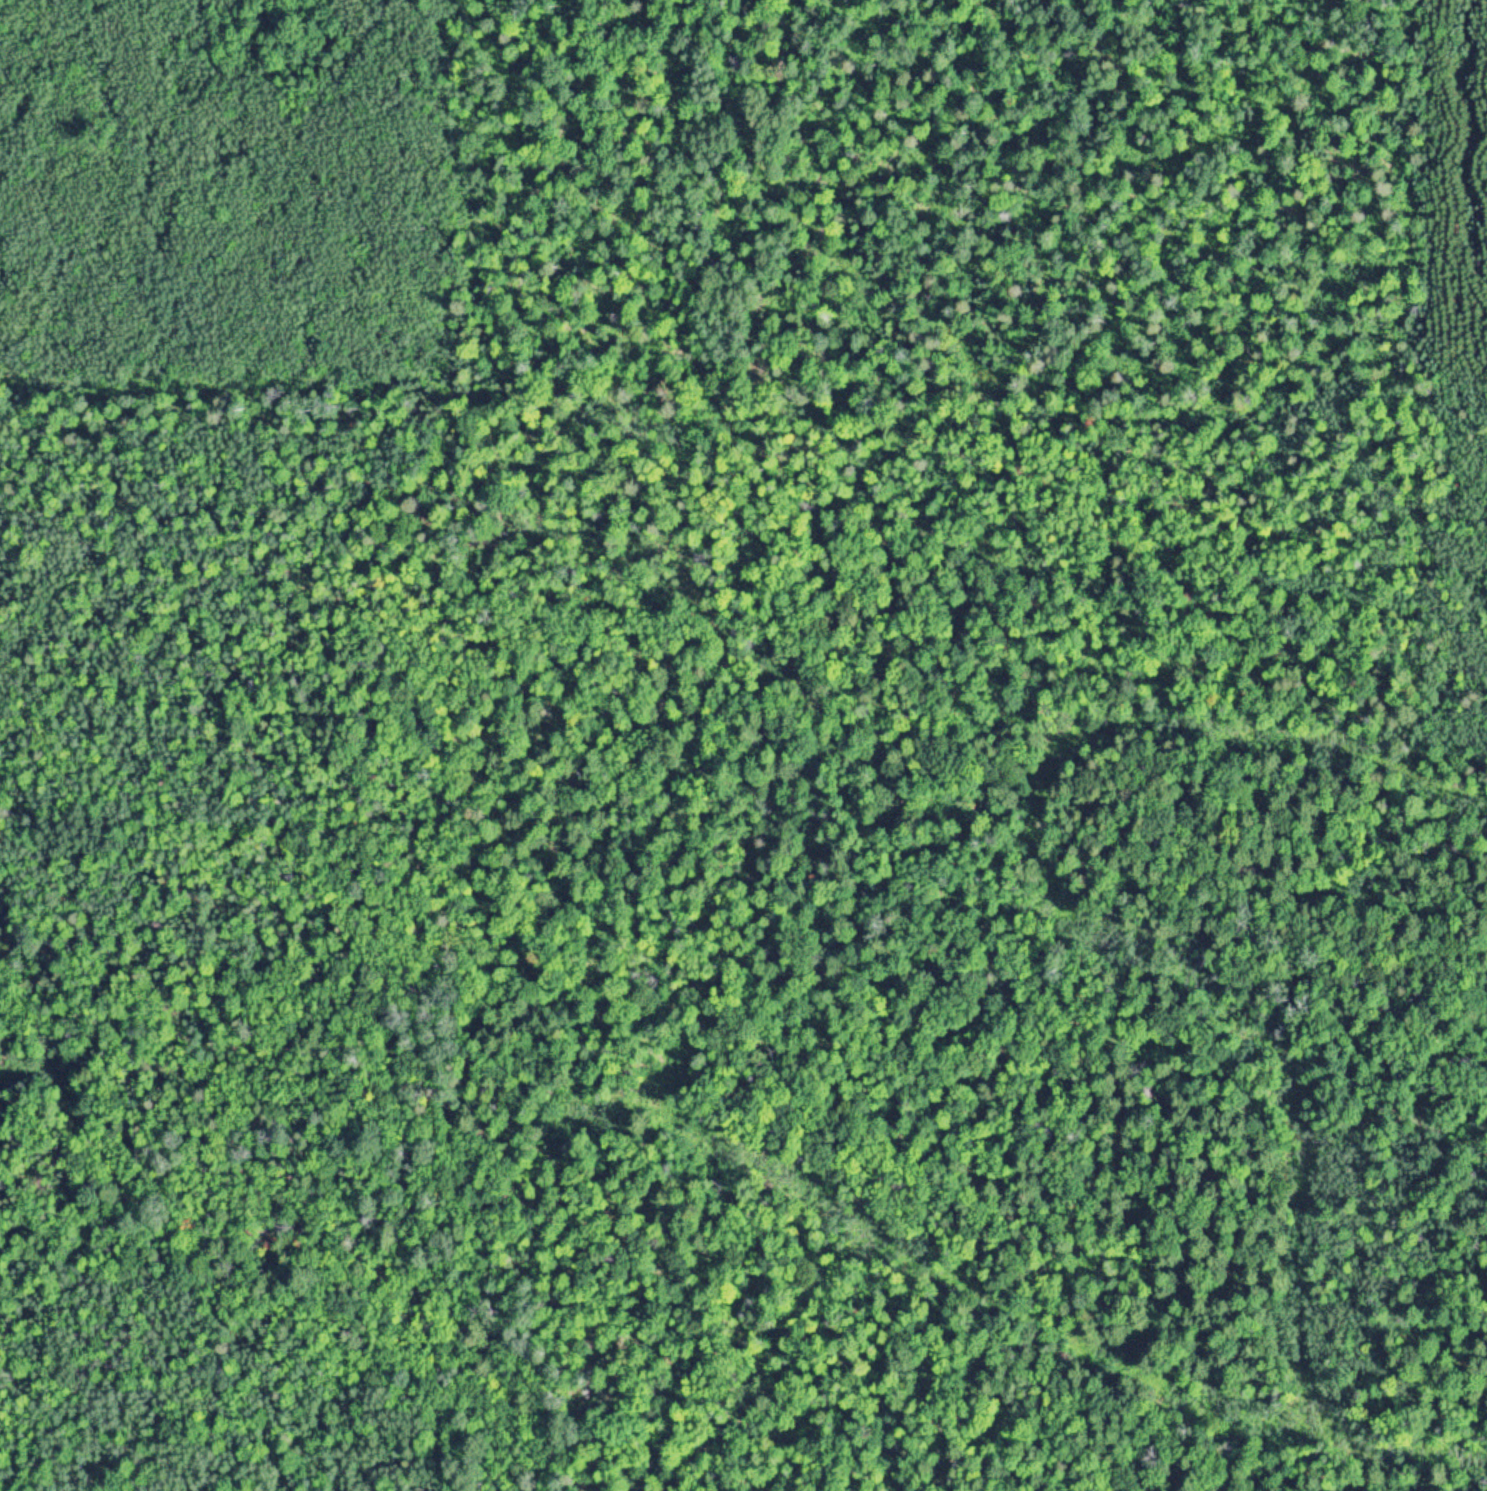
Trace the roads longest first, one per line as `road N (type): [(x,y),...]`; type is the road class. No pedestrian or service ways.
road 1 (track): [(1486,794),(1460,778),(1238,719),(1087,726),(1033,800),(1058,888),(1273,1049),(1305,1238),(1307,1408),(1442,1464),(1486,1472)]
road 2 (track): [(1307,1408),(1186,1390),(863,1226),(663,1099)]

